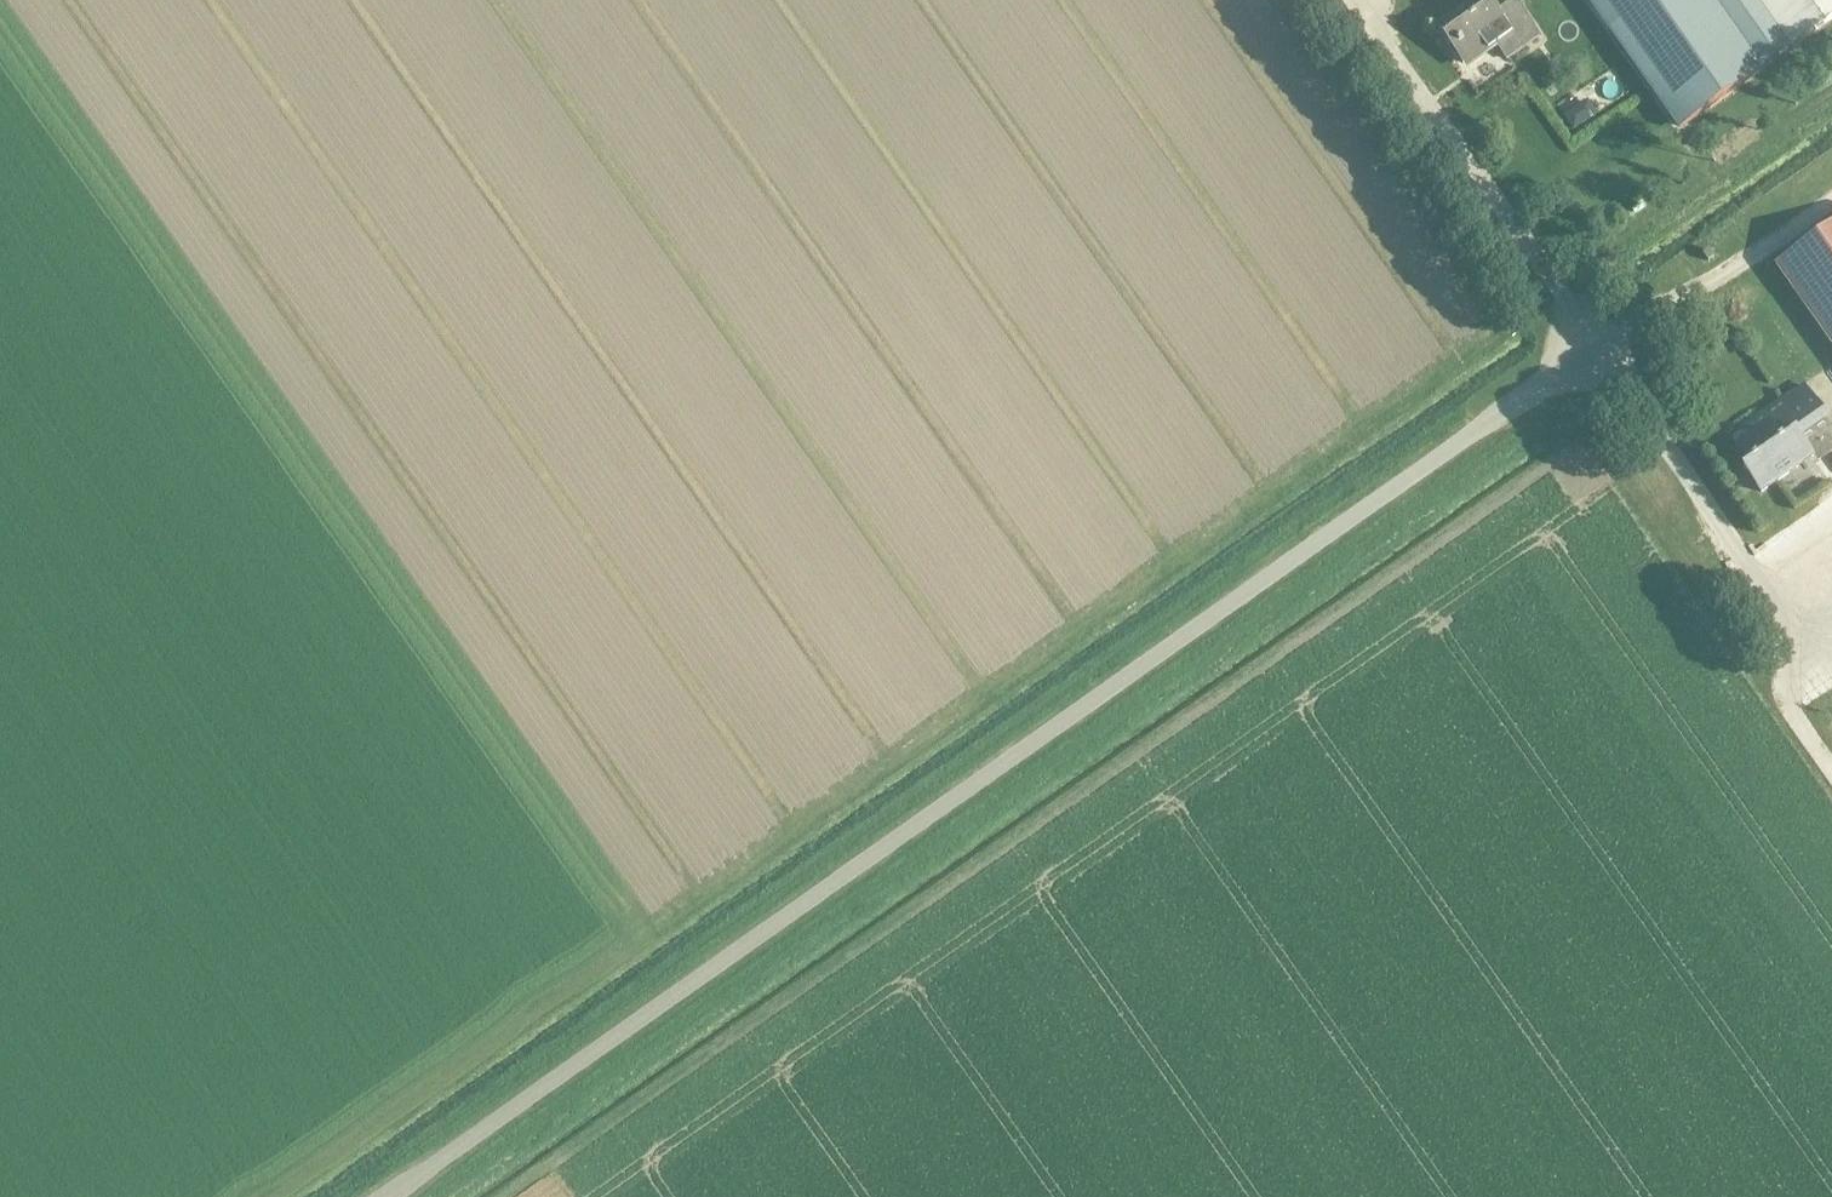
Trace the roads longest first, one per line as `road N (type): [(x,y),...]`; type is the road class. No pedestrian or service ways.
road 1 (residential): [(402,1196),(1656,305)]

